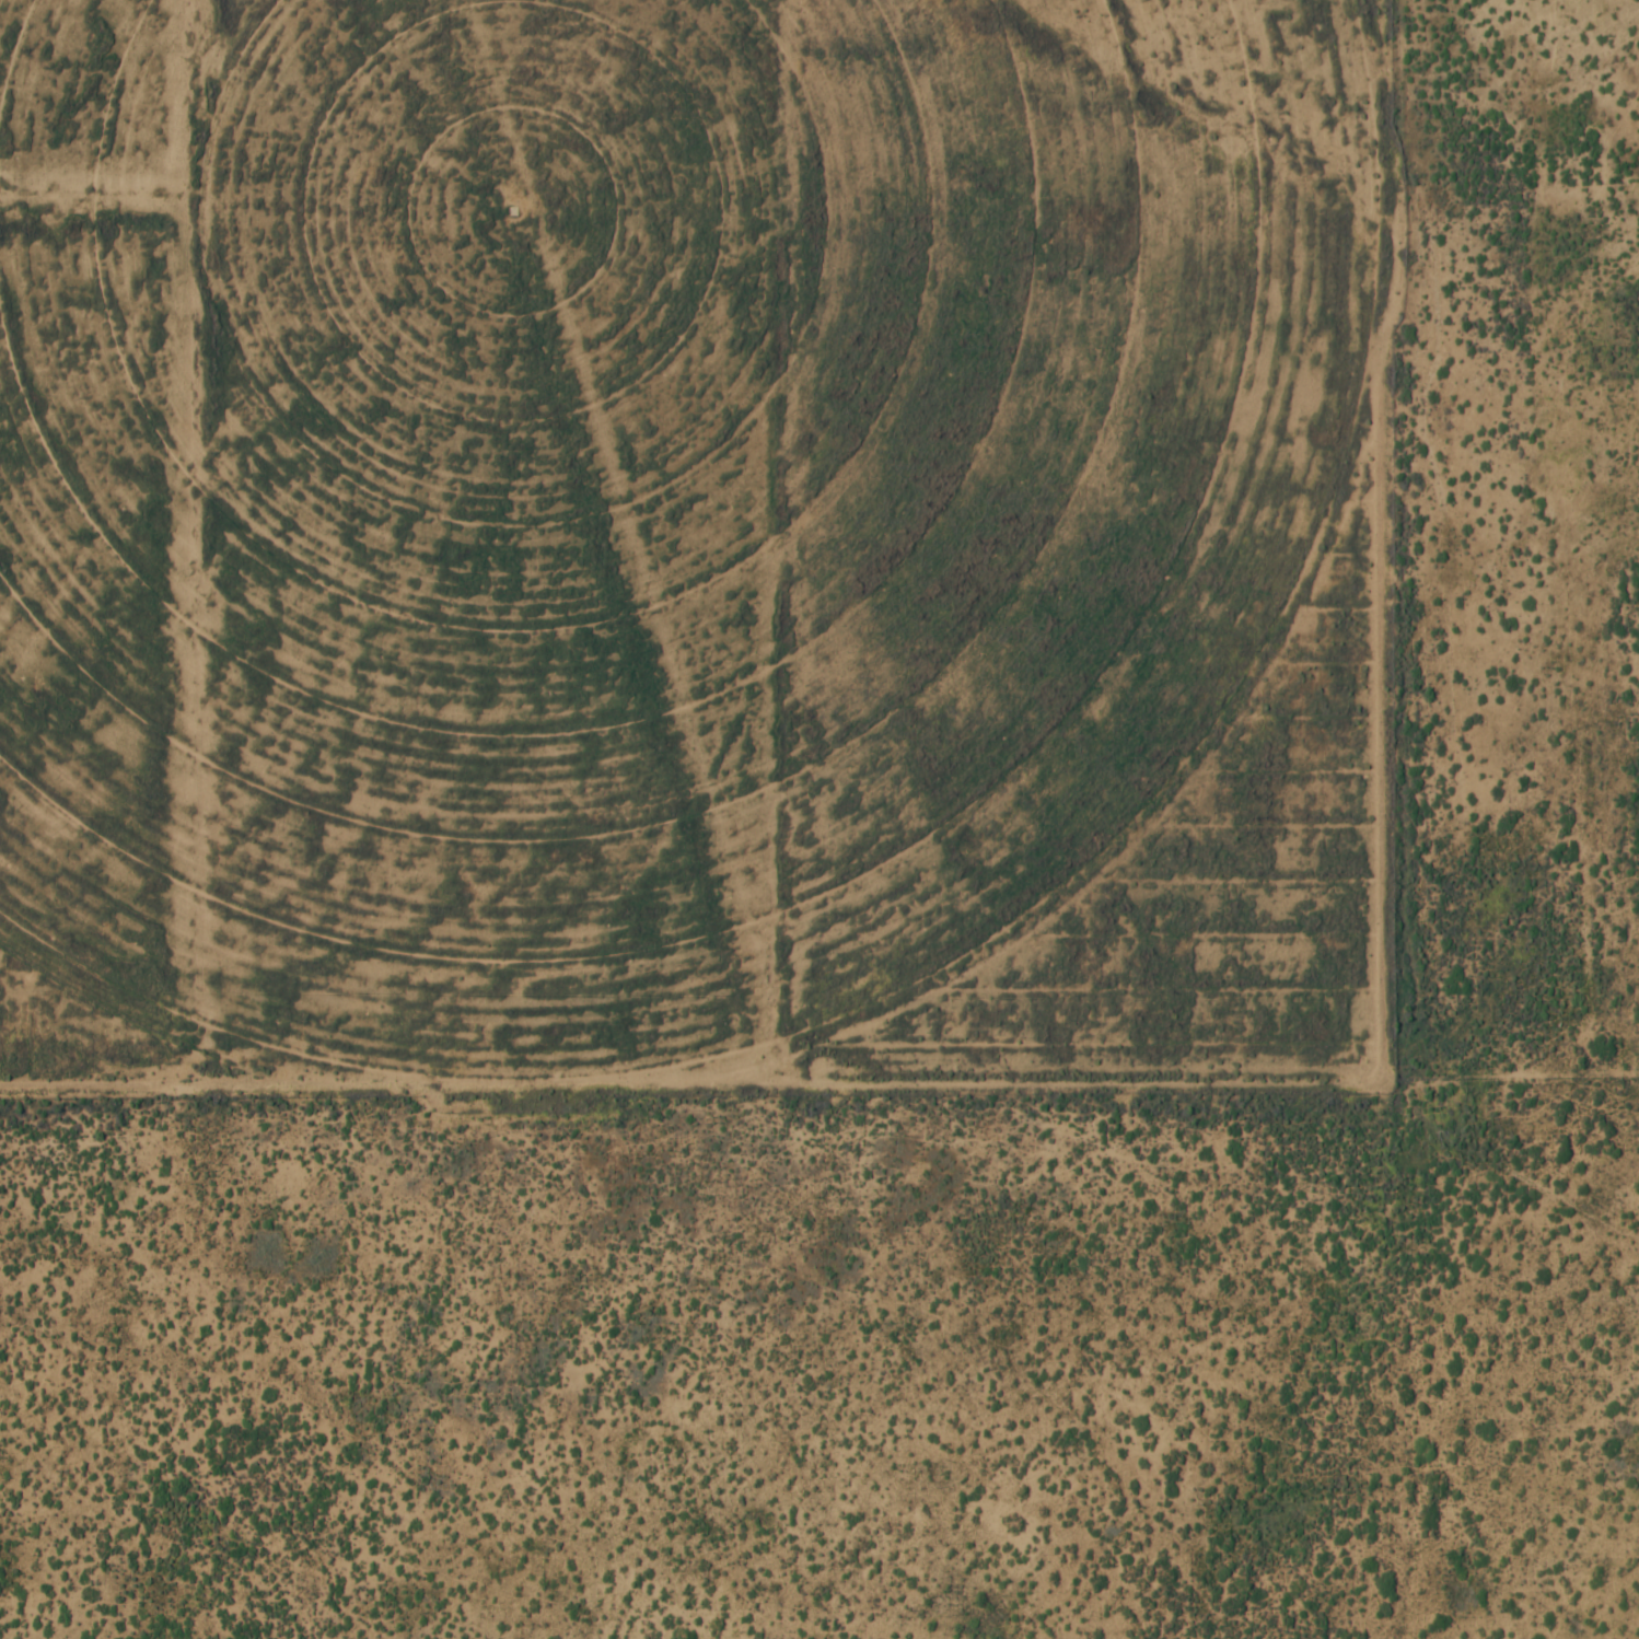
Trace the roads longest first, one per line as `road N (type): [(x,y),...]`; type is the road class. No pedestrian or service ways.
road 1 (residential): [(1427,1638),(1431,1081),(1415,1058),(1429,671),(1463,604),(1458,475),(1438,414),(1431,0)]

